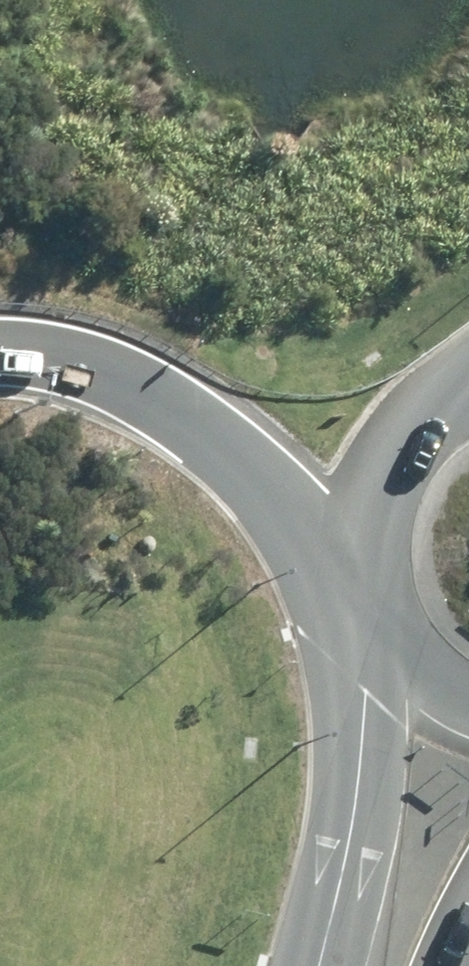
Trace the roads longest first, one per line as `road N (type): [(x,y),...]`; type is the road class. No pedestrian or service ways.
road 1 (motorway): [(361,594),(262,498),(138,398),(100,376),(0,350)]
road 2 (secondary): [(338,965),(368,620)]
road 3 (secondary): [(361,594),(357,526),(379,466),(421,418),(468,392)]
road 4 (secondary): [(468,715),(402,672),(368,620)]

